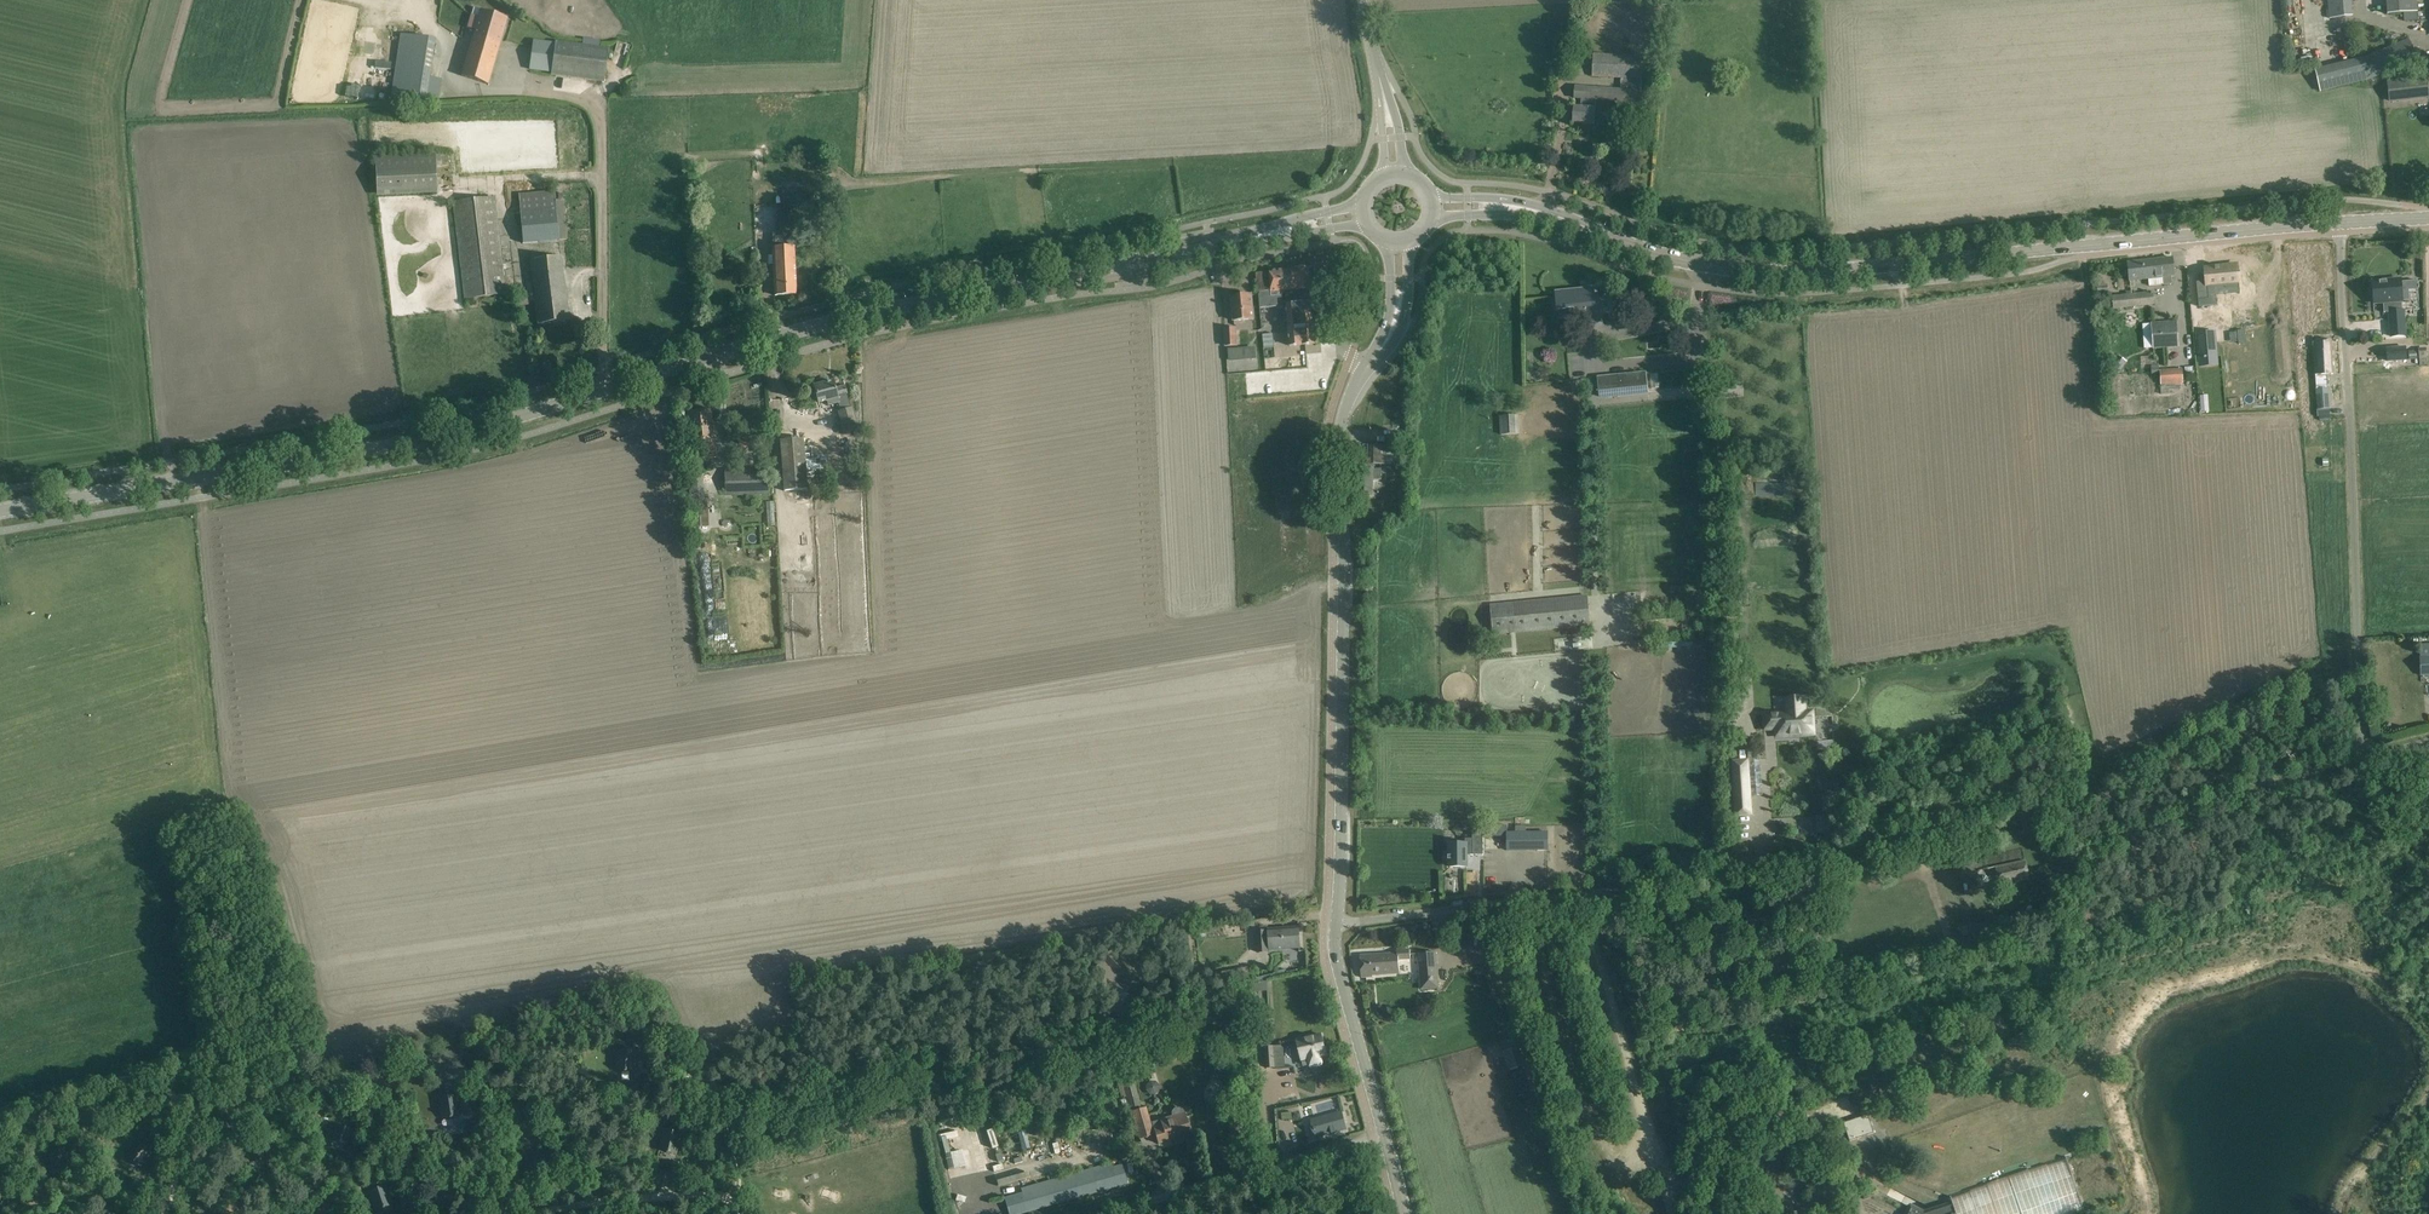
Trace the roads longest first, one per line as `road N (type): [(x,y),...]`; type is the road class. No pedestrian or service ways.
road 1 (tertiary): [(0,512),(438,438),(870,313),(1189,254)]
road 2 (unclassified): [(1337,926),(2041,812),(2152,778),(2265,775),(2365,745)]
road 3 (tertiary): [(2339,224),(1814,274),(1721,270),(1575,224)]
road 4 (tertiary): [(1374,361),(1342,422),(1337,926)]
road 5 (unclassified): [(2365,745),(2339,224)]
road 6 (track): [(195,1118),(224,1086),(247,1079),(353,1094),(441,1213)]
road 7 (track): [(0,1112),(135,1079),(162,1085),(195,1118),(172,1192),(149,1213)]
road 8 (unclassified): [(1385,1137),(1098,1213)]
road 9 (track): [(514,1213),(715,1186),(739,1187),(739,1213)]
road 10 (tertiary): [(1385,1137),(1341,975),(1337,926)]
road 11 (tertiary): [(1189,254),(1368,226)]
road 12 (tertiary): [(1362,203),(1189,254)]
road 13 (track): [(769,1175),(738,1123),(673,1057)]
road 14 (tertiary): [(1575,224),(1521,202),(1433,194)]
road 15 (tertiary): [(1434,219),(1575,224)]
road 16 (tertiary): [(1374,361),(1398,335),(1408,306),(1414,240)]
road 17 (tertiary): [(1387,241),(1391,303),(1374,361)]

